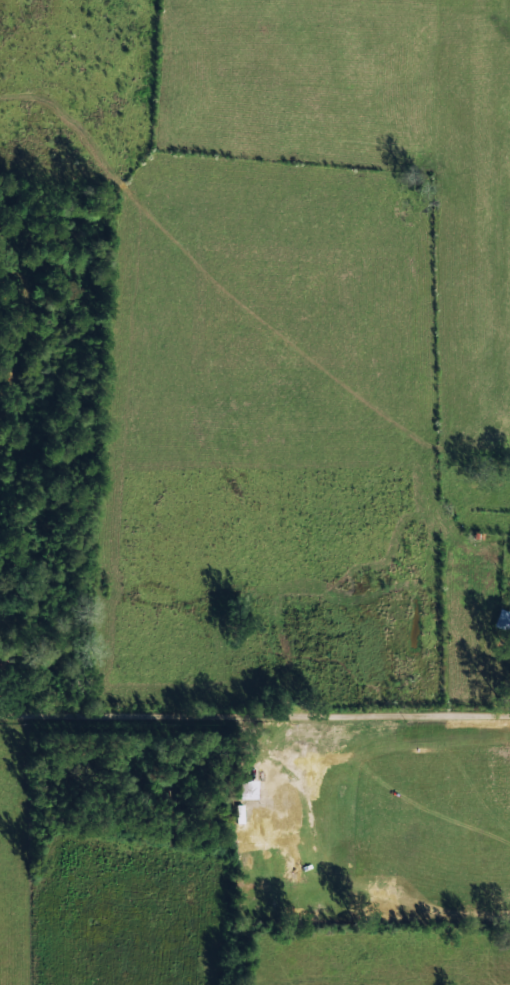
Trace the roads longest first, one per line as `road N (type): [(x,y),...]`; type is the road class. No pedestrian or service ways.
road 1 (residential): [(0,728),(509,729)]

